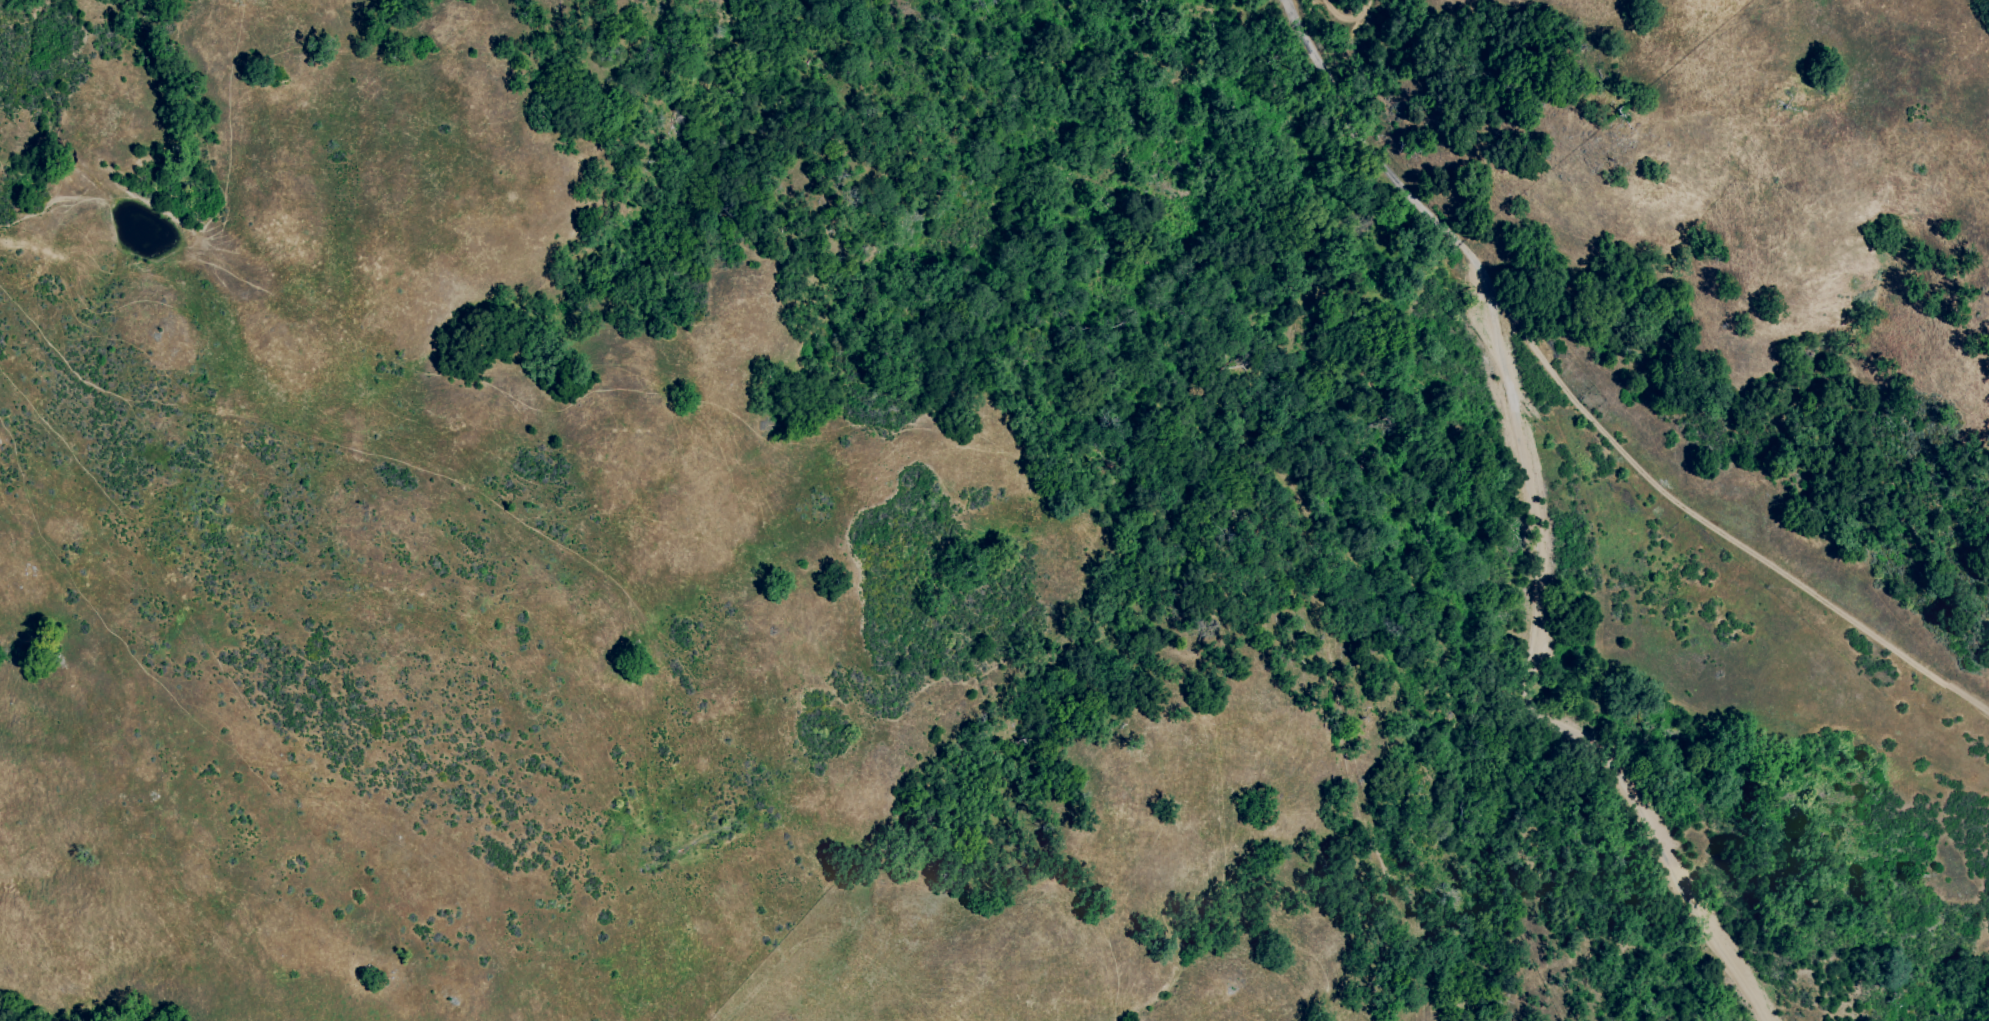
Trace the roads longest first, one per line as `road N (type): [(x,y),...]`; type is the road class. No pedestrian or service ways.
road 1 (track): [(1281,0),(1352,98),(1382,165),(1486,274),(1542,538),(1533,700),(1611,757),(1643,797),(1665,853),(1760,1020)]
road 2 (track): [(1988,715),(1777,552),(1629,466),(1540,365),(1486,274)]

